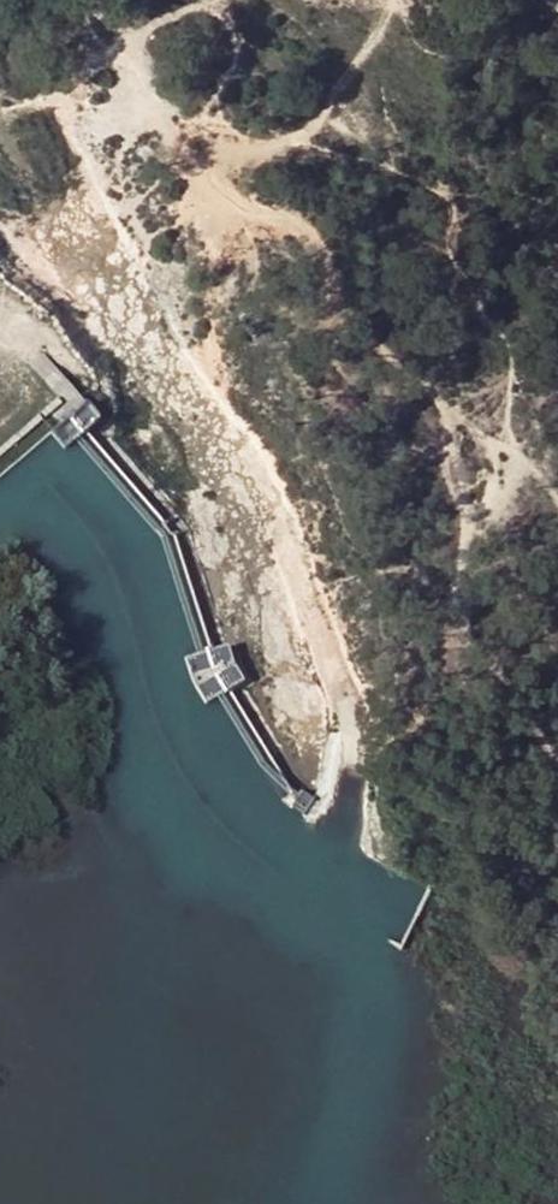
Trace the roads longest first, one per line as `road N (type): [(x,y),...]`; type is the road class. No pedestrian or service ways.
road 1 (track): [(353,769),(347,699),(251,456),(105,200)]
road 2 (track): [(405,0),(303,138),(234,167)]
road 3 (track): [(234,167),(0,228)]
road 4 (track): [(0,284),(87,375)]

